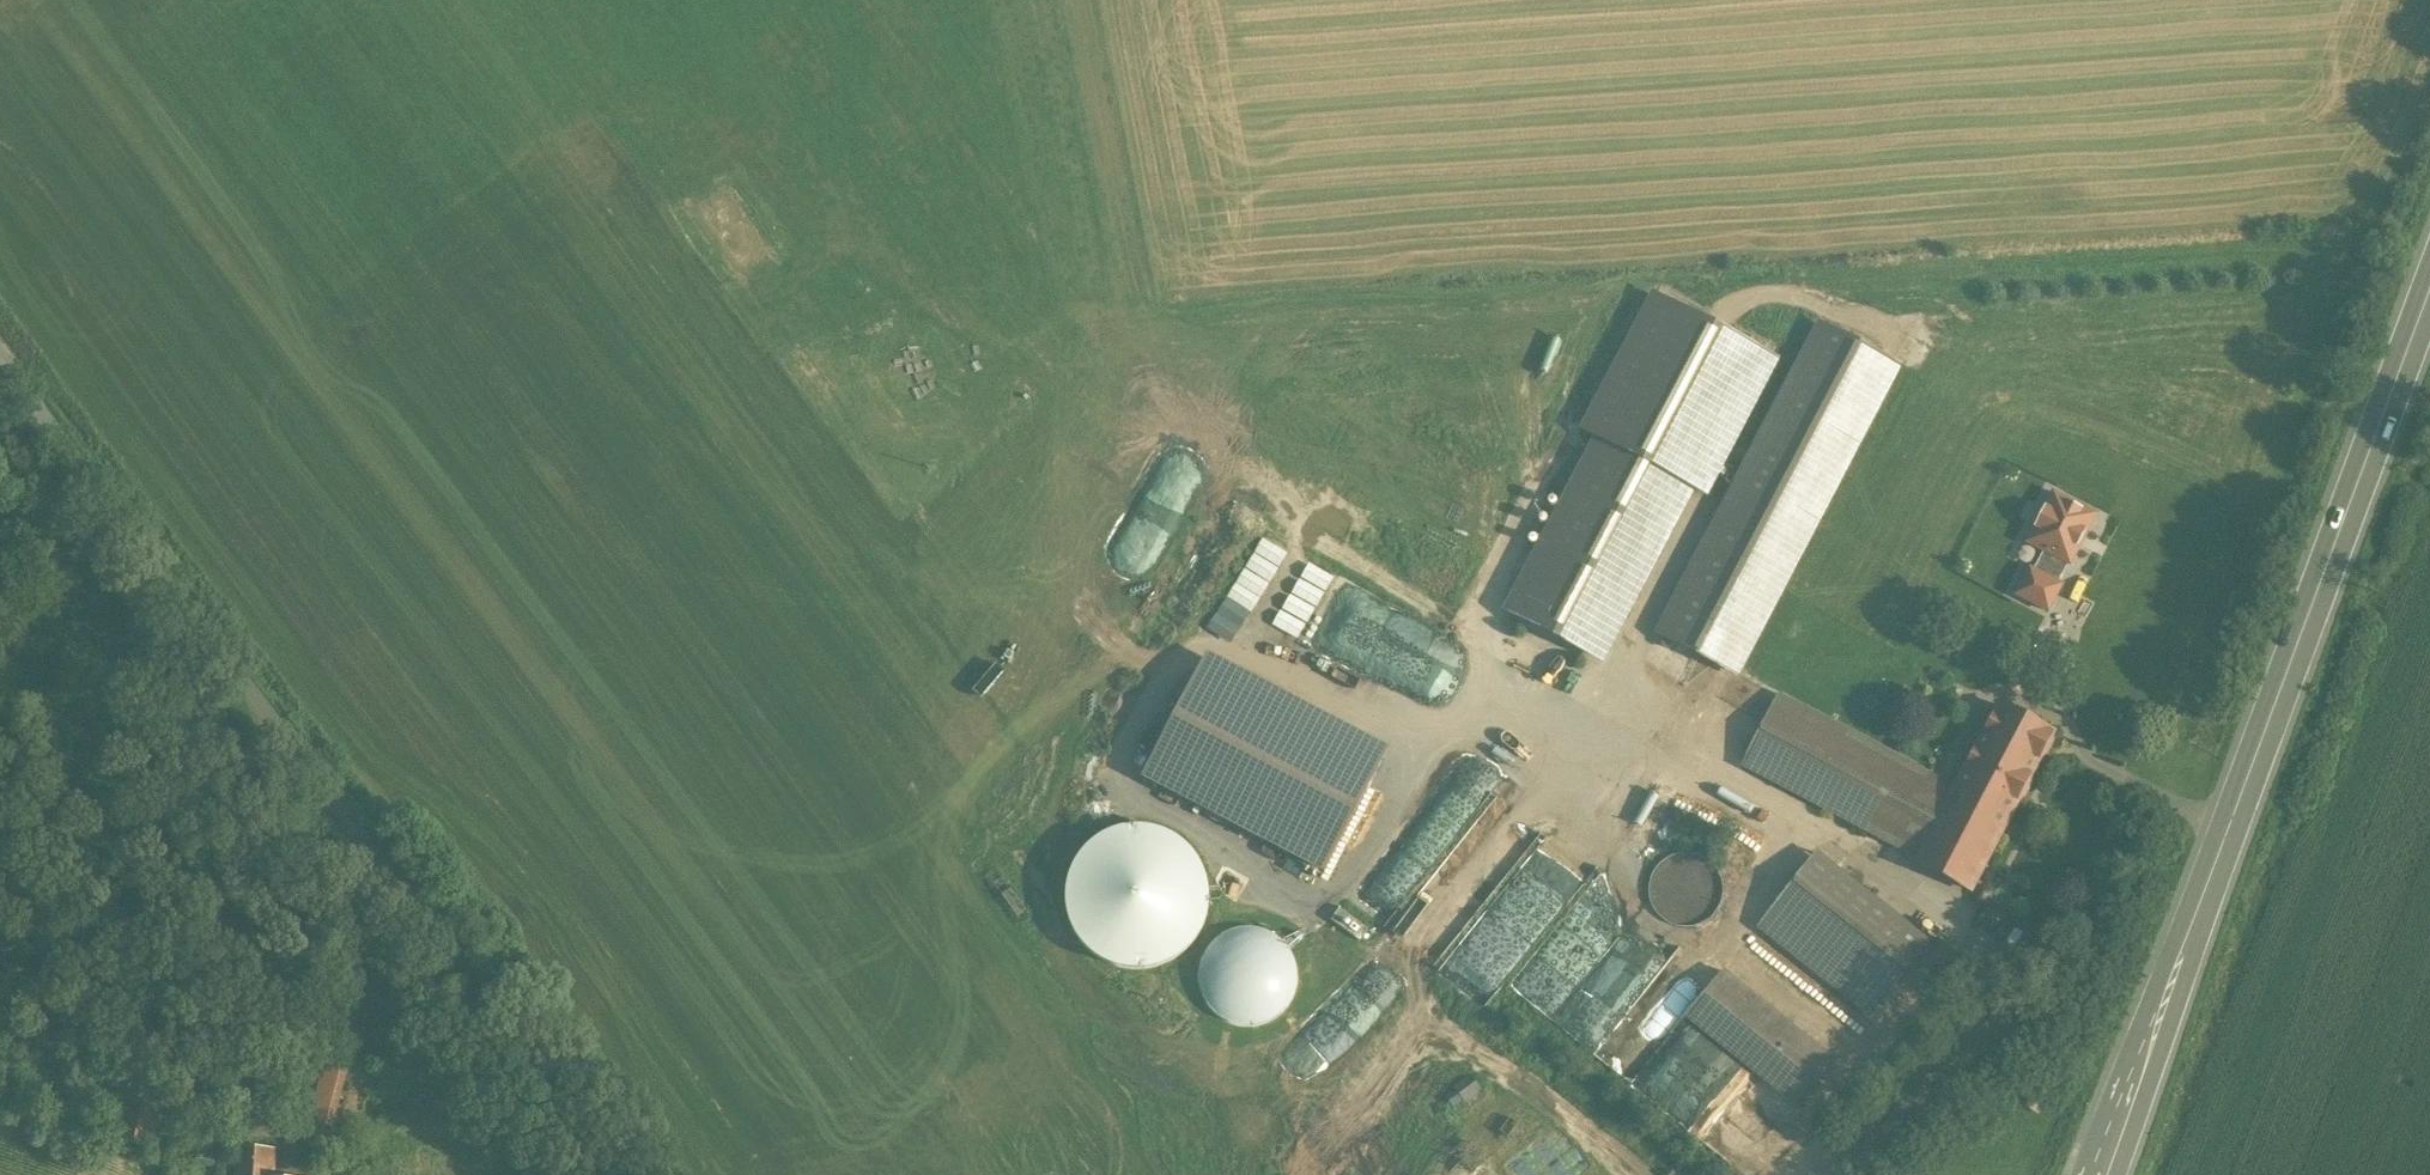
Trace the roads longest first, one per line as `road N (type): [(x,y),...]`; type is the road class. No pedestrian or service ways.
road 1 (unclassified): [(0,360),(617,1174)]
road 2 (secondary): [(2429,286),(2100,1174)]

